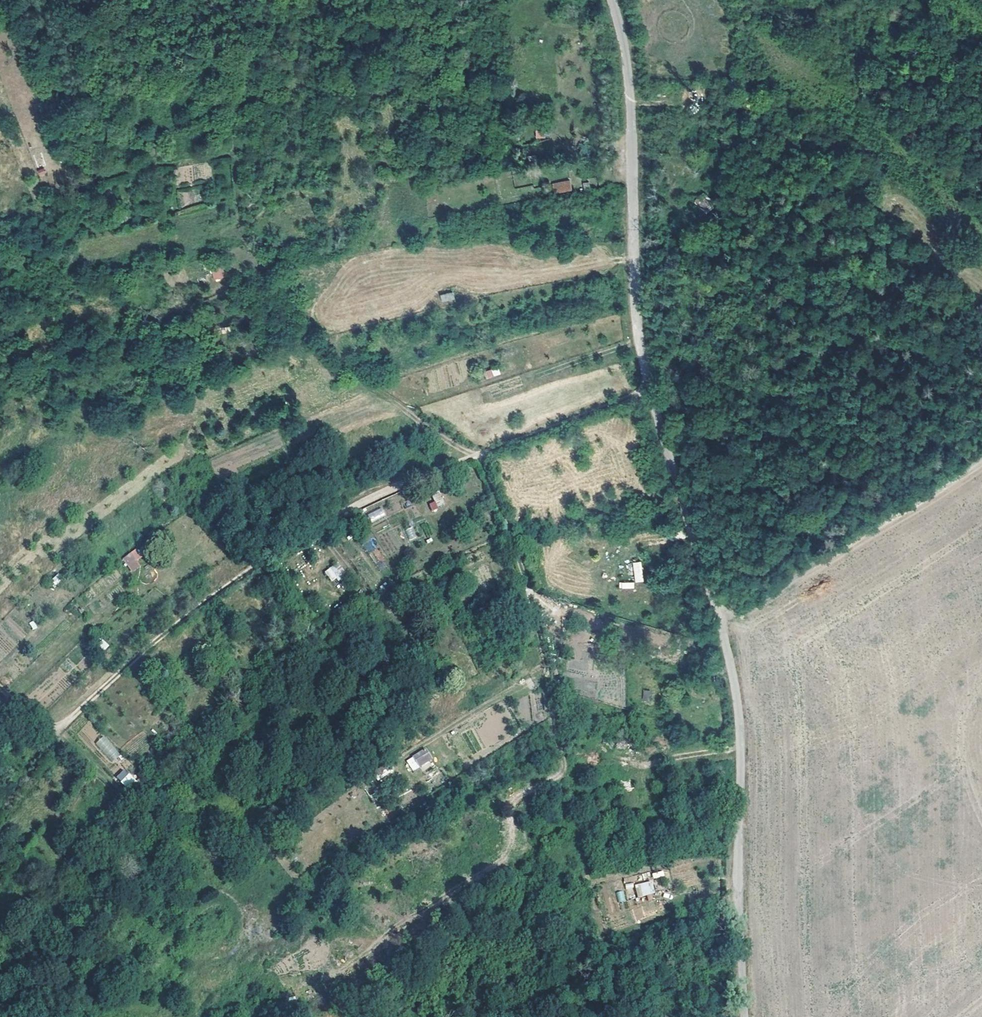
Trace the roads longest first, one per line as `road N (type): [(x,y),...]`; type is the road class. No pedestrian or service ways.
road 1 (unclassified): [(612,0),(631,98),(636,315),(719,618),(740,745),(745,1016)]
road 2 (track): [(651,388),(414,481),(286,548),(142,656),(56,738),(218,888)]
road 3 (track): [(722,635),(981,461)]

